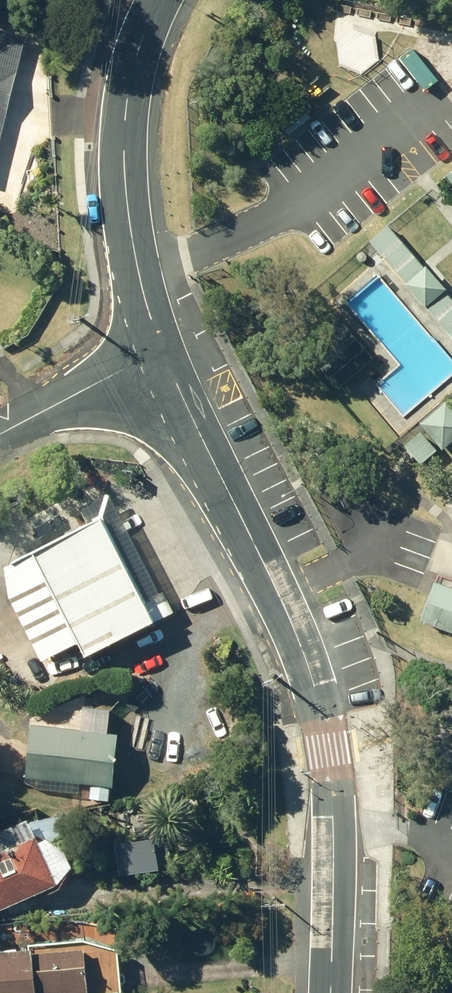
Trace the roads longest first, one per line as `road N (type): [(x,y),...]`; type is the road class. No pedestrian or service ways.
road 1 (unclassified): [(164,351),(315,687),(336,820),(331,992)]
road 2 (unclassified): [(163,0),(126,102),(124,208),(164,351)]
road 3 (residential): [(164,351),(0,433)]

